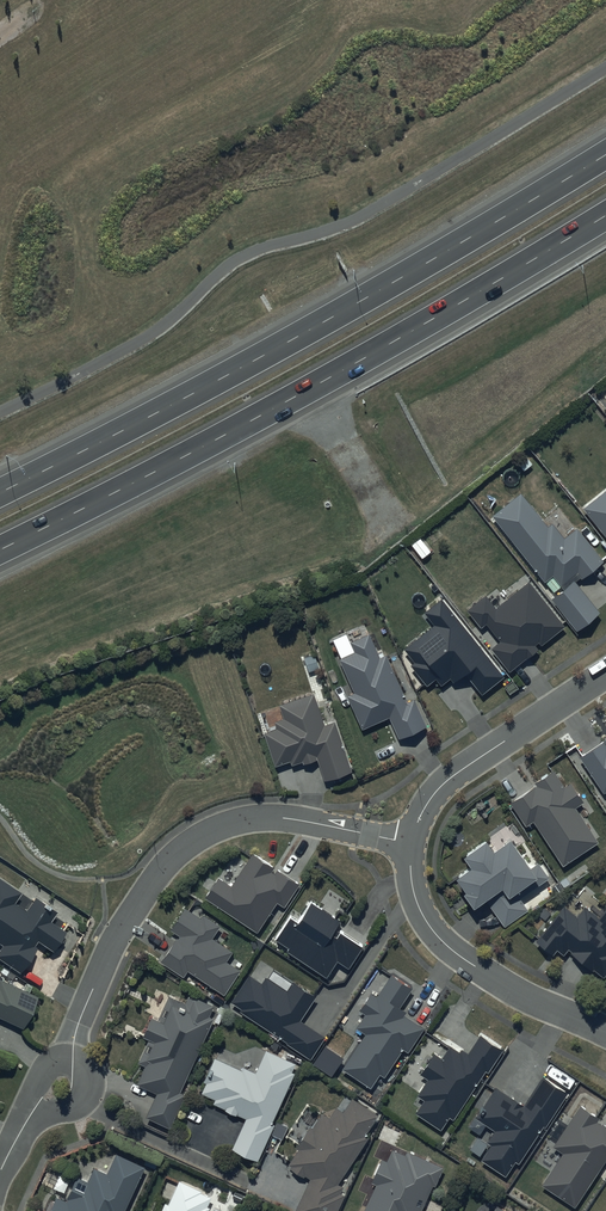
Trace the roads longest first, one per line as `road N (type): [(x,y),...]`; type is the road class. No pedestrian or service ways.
road 1 (motorway): [(0,493),(331,318),(605,154)]
road 2 (motorway): [(605,216),(330,377),(0,550)]
road 3 (residential): [(60,1088),(109,955),(181,849),(232,823),(281,818),(409,844)]
road 4 (residential): [(409,844),(415,896),(445,944),(531,1000),(605,1032)]
road 5 (residential): [(605,675),(438,789),(409,844)]

